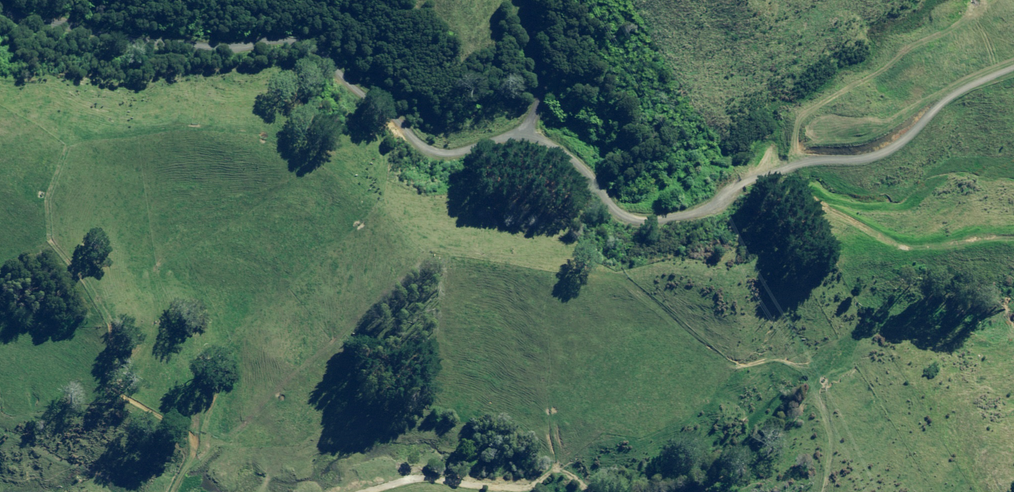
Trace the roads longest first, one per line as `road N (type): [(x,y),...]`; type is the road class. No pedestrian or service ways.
road 1 (unclassified): [(0,3),(127,30),(222,39),(299,36),(422,145),(527,132),(574,163),(598,197),(623,214),(693,207),(743,173)]
road 2 (track): [(994,0),(898,52),(875,77),(819,99),(798,126),(799,145)]
road 3 (track): [(686,491),(782,416),(807,407),(837,441),(824,491)]
road 4 (track): [(368,491),(421,480),(505,489),(535,472),(571,473),(596,491)]
road 5 (track): [(805,156),(854,160),(891,151),(922,133),(950,99),(1013,71)]

